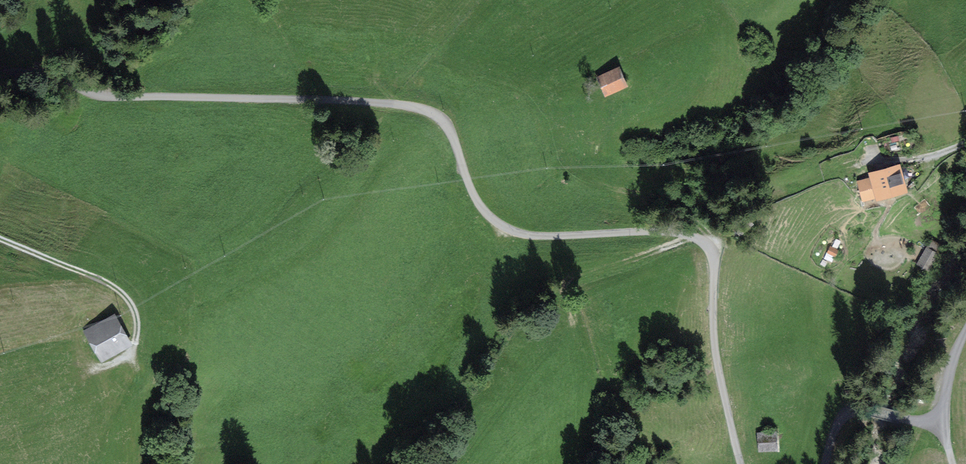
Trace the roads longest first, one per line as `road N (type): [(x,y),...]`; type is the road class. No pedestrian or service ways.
road 1 (track): [(676,232),(551,236),(505,228),(476,199),(446,125),(415,107),(100,96),(42,73),(0,70)]
road 2 (track): [(741,463),(717,360),(713,256),(701,240),(676,232)]
road 3 (track): [(117,363),(133,348),(137,328),(125,296),(0,238)]
road 4 (track): [(925,422),(850,410),(825,463)]

